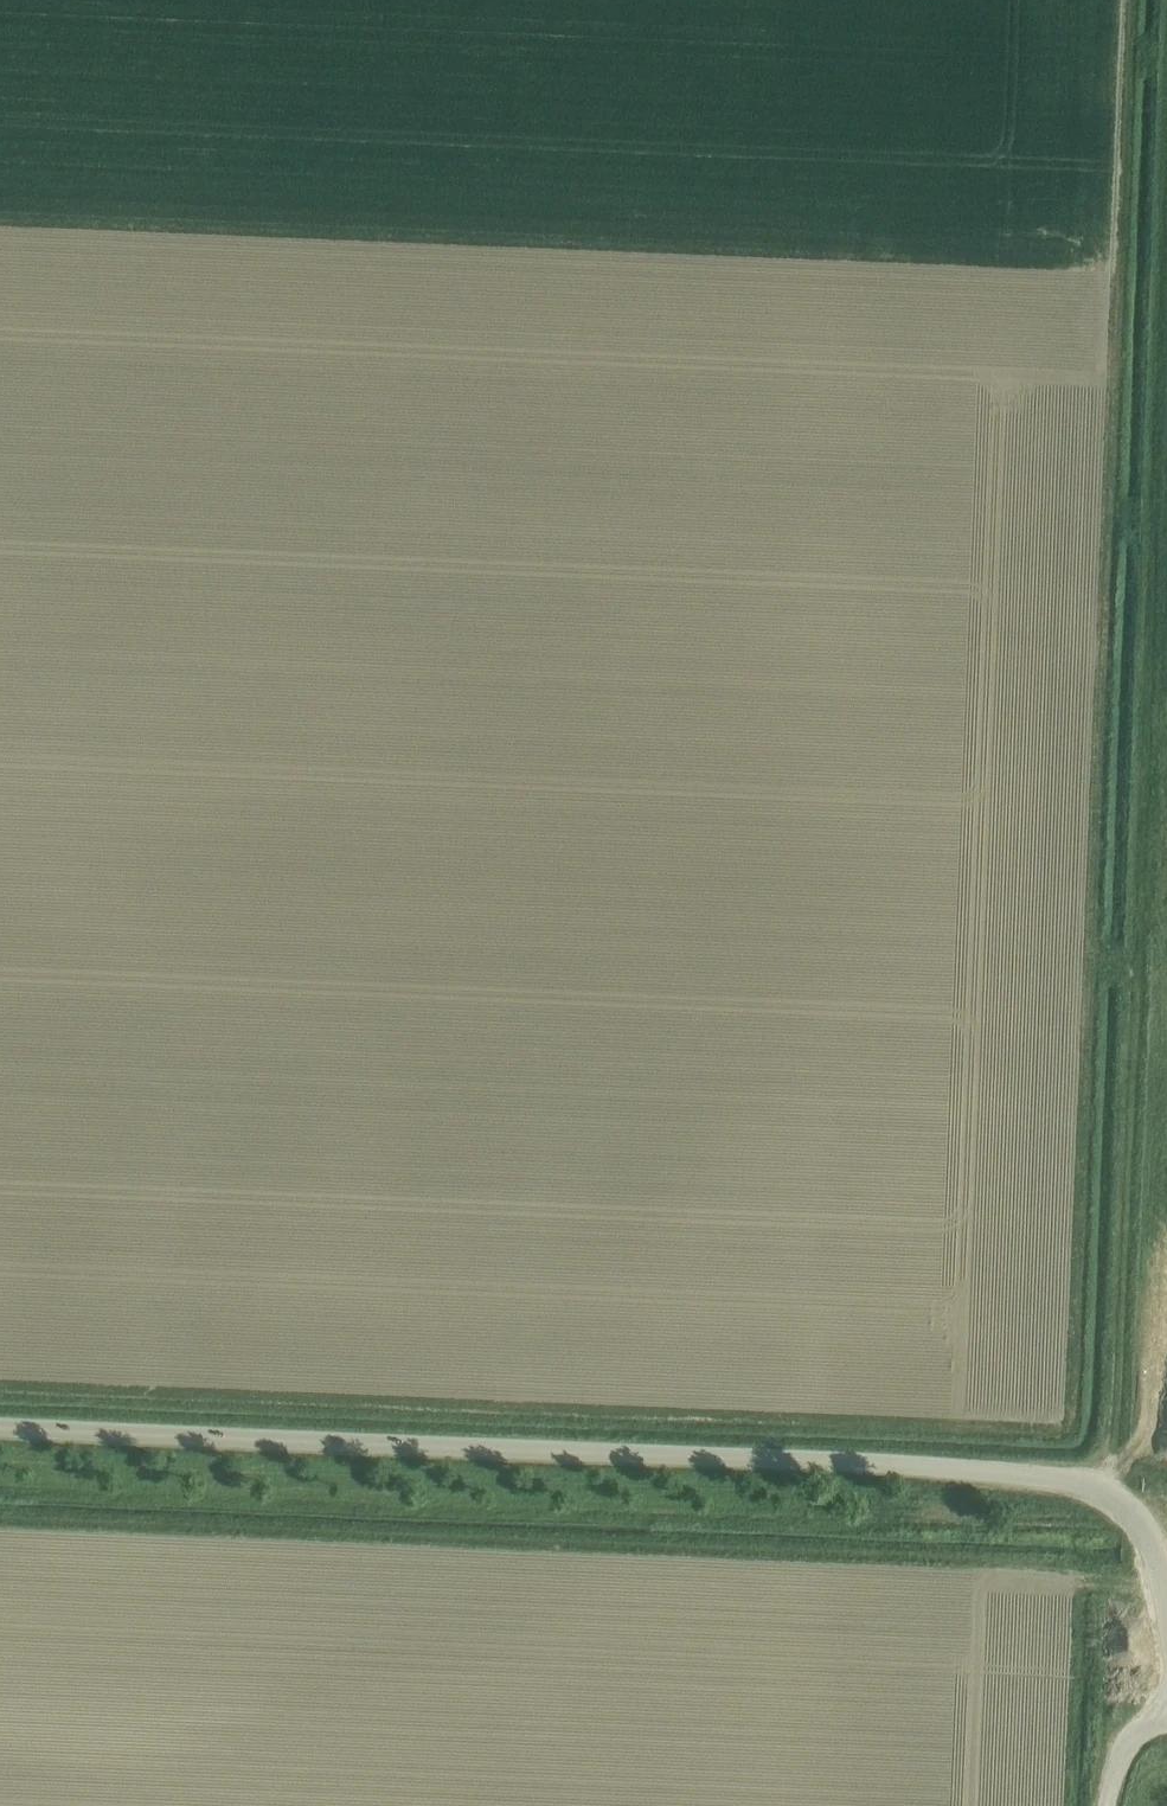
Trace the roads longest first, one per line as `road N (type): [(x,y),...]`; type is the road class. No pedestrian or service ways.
road 1 (track): [(1158,0),(1094,1489)]
road 2 (tertiary): [(1123,1505),(1049,1478),(965,1469),(0,1428)]
road 3 (tertiary): [(1123,1505),(1143,1528),(1166,1617)]

